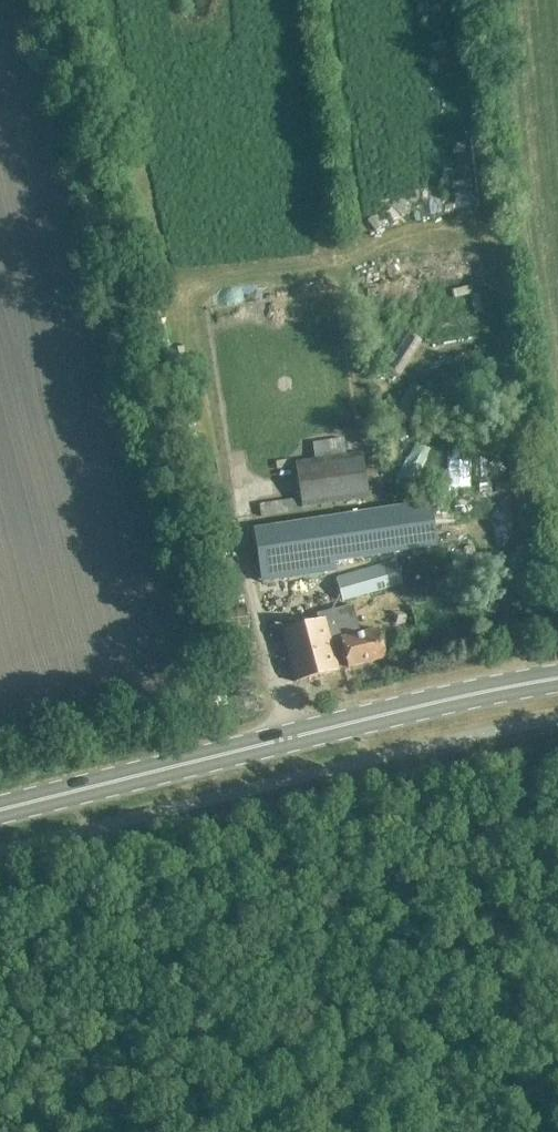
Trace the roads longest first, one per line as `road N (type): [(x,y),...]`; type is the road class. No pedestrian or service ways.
road 1 (secondary): [(557,680),(0,811)]
road 2 (track): [(78,791),(94,853),(282,1131)]

